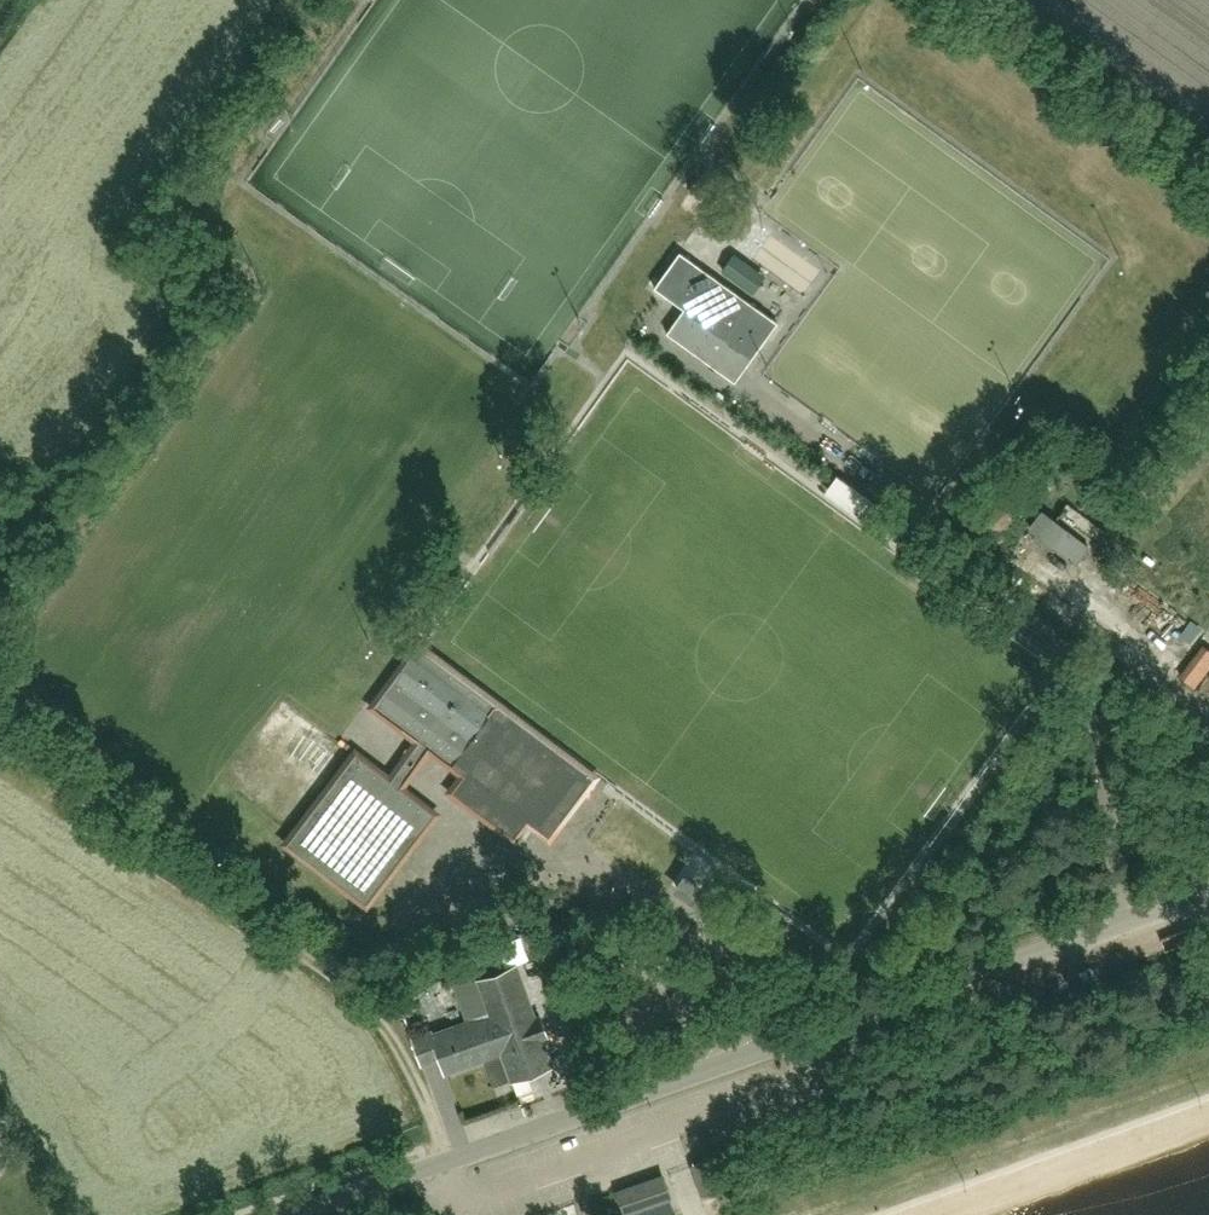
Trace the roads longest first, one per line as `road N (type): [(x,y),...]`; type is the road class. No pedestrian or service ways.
road 1 (unclassified): [(294,1214),(1208,891)]

